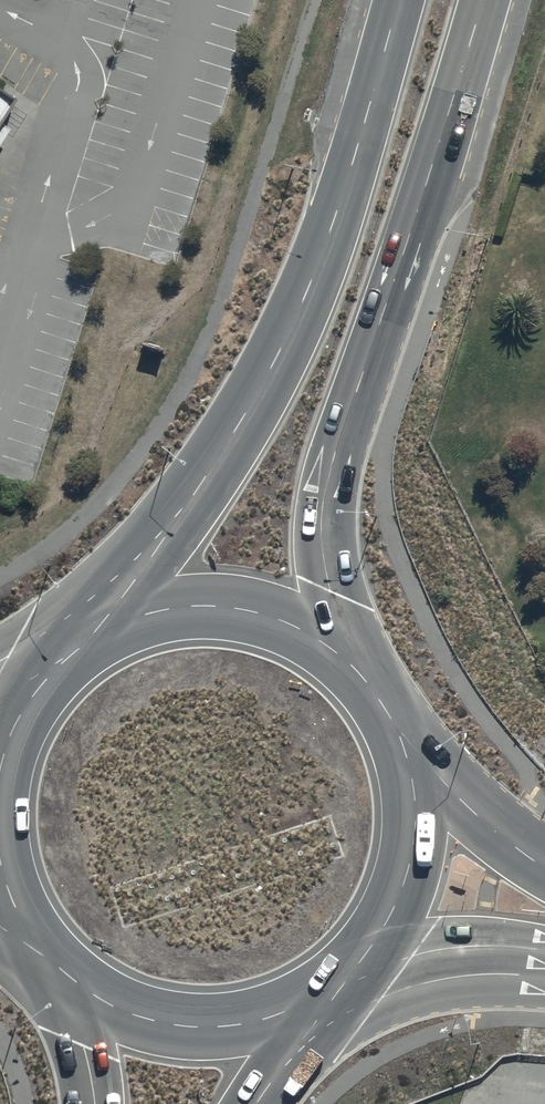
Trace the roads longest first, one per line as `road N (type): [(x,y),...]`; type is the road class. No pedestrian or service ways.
road 1 (trunk): [(106,630),(232,445),(292,335),(346,191),(398,0)]
road 2 (trunk): [(486,0),(440,163),(324,498),(324,557),(349,659)]
road 3 (trunk): [(324,991),(283,1013),(191,1026),(144,1017),(64,971)]
road 4 (trunk): [(106,630),(155,612),(206,605),(258,611),(306,630),(349,659)]
road 5 (trunk): [(407,747),(418,803),(414,859),(395,913),(358,965)]
road 6 (secondary): [(544,953),(481,945),(358,965)]
road 7 (secondary): [(407,747),(544,869)]
road 8 (trunk): [(95,1103),(64,971)]
road 9 (trunk): [(324,991),(254,1103)]

